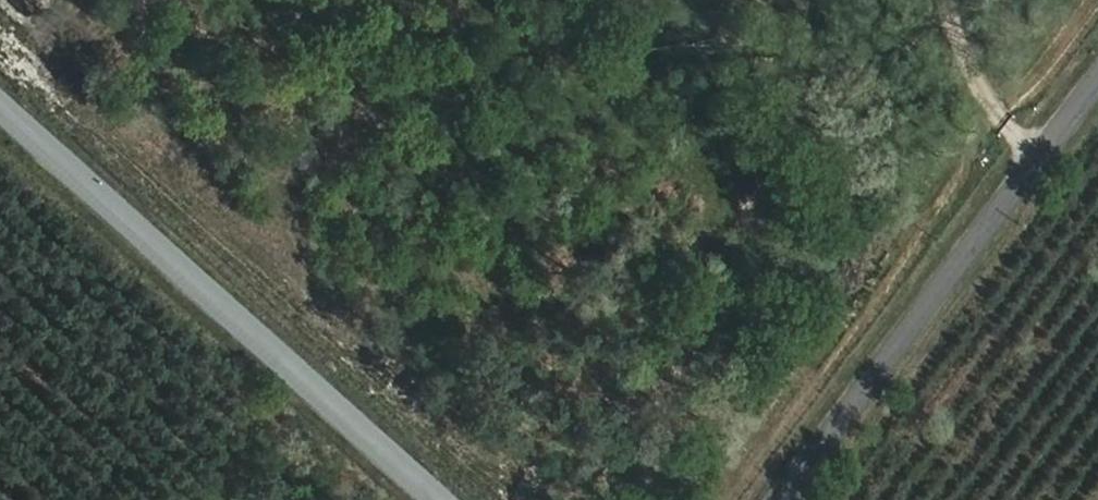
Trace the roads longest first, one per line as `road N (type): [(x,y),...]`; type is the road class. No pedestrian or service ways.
road 1 (tertiary): [(0,112),(428,499)]
road 2 (unclassified): [(785,499),(1097,85)]

